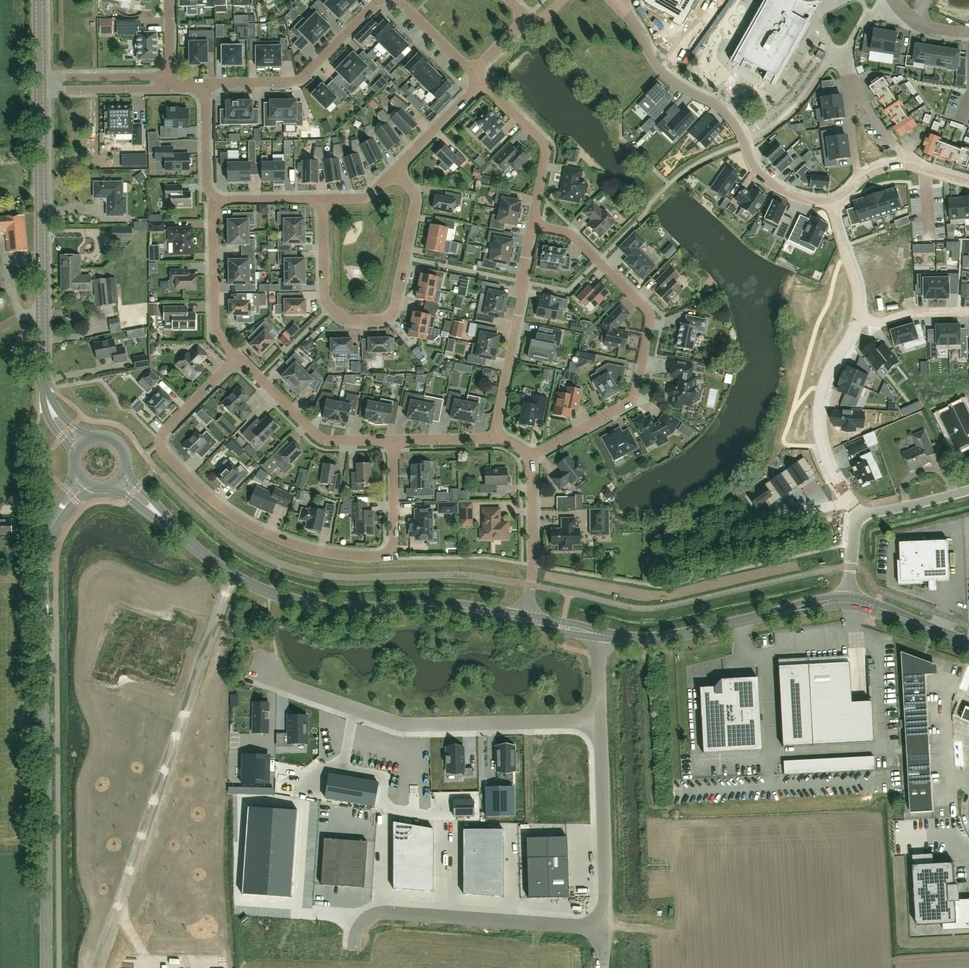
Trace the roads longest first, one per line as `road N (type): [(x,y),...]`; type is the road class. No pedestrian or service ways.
road 1 (residential): [(240,357),(160,443),(211,500),(263,533),(329,554),(392,550),(393,440)]
road 2 (tertiary): [(46,967),(45,549),(52,520)]
road 3 (residential): [(529,457),(633,398),(650,317),(568,233),(531,225)]
road 4 (unclassified): [(260,673),(401,723),(602,722)]
road 5 (residential): [(324,199),(326,301),(351,320),(386,317),(396,301),(416,203),(394,173)]
road 6 (primary): [(458,607),(297,601),(231,574),(163,519)]
road 7 (residential): [(833,202),(801,198),(765,180),(737,124),(664,74),(617,3)]
road 8 (primary): [(47,398),(40,90)]
road 9 (unclassified): [(603,926),(387,912),(357,926),(353,944)]
road 10 (residential): [(494,438),(531,225)]
road 11 (residential): [(205,87),(302,78),(379,0)]
road 12 (unclassified): [(602,722),(603,926)]
road 13 (residential): [(859,180),(851,81),(912,165)]
road 14 (residential): [(857,320),(825,378),(819,411),(827,461),(852,501)]
road 15 (residential): [(393,440),(322,438),(240,357)]
road 16 (residential): [(531,225),(541,138),(482,81)]
road 17 (residential): [(240,357),(214,327),(213,201)]
road 18 (residential): [(526,615),(529,457)]
road 19 (primary): [(756,618),(660,638),(602,635)]
road 20 (residential): [(40,90),(172,87)]
road 21 (residential): [(171,76),(40,77)]
road 22 (residential): [(394,173),(482,81)]
road 23 (residential): [(833,202),(857,284),(857,320)]

